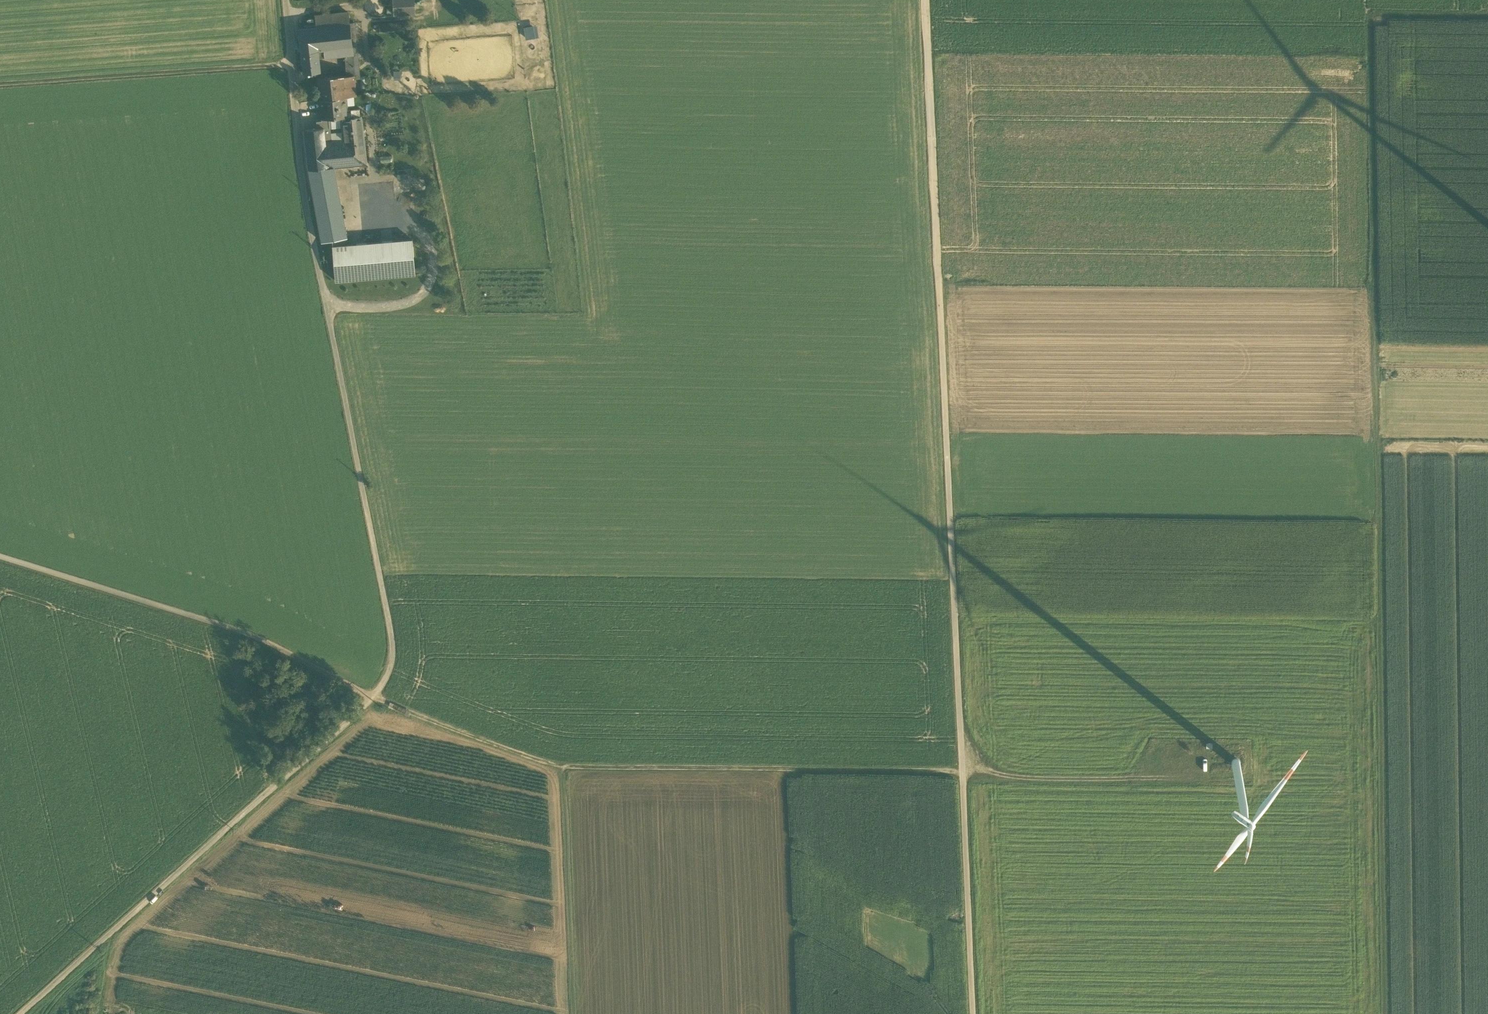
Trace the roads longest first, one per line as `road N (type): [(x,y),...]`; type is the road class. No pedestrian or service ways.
road 1 (unclassified): [(285,0),(300,157),(392,639),(389,671),(373,698),(22,1013)]
road 2 (track): [(1385,1013),(1368,14),(1487,16)]
road 3 (track): [(962,770),(562,766),(373,698),(234,629),(0,557)]
road 4 (track): [(974,1013),(939,287)]
road 5 (track): [(0,83),(291,63)]
road 6 (track): [(926,0),(939,287)]

